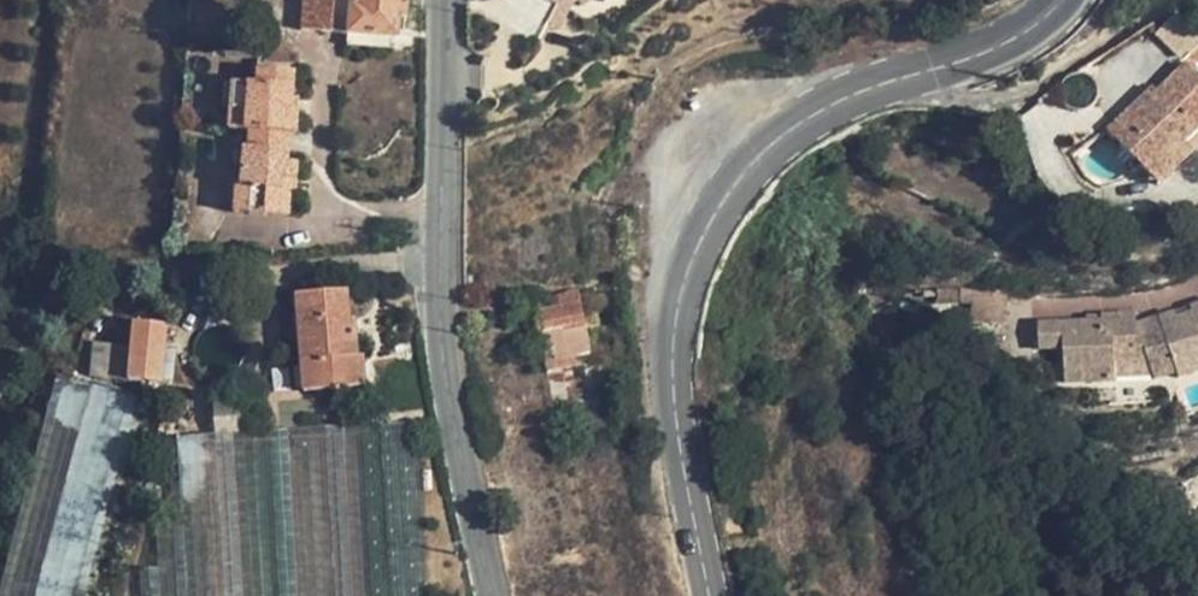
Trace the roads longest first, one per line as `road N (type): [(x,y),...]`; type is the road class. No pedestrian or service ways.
road 1 (secondary): [(1062,0),(1010,41),(819,113),(756,161),(706,229),(681,292),(672,351),(678,434),(710,595)]
road 2 (unclassified): [(489,595),(448,397),(437,259),(444,0)]

